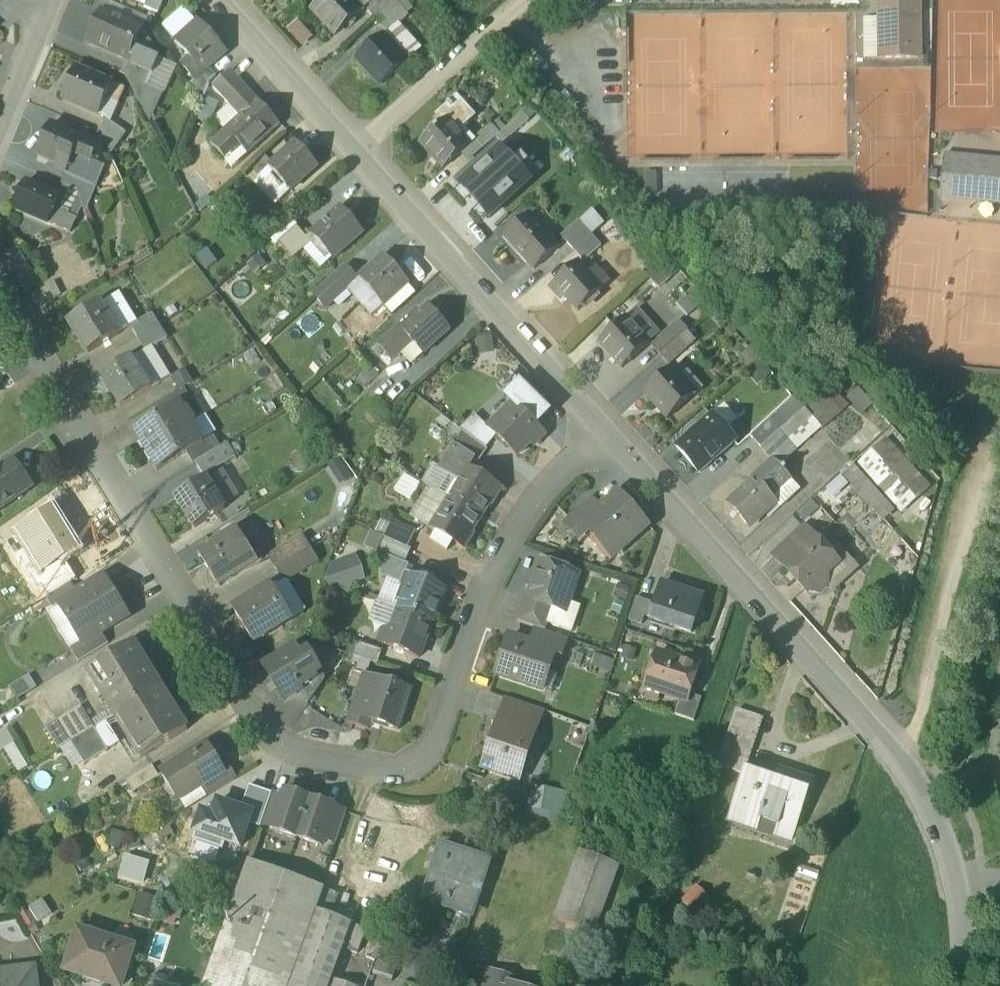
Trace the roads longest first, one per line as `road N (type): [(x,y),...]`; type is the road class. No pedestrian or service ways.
road 1 (residential): [(0,295),(281,747),(307,763),(389,775),(425,759),(509,547),(535,508),(607,434)]
road 2 (residential): [(607,434),(926,796),(963,898),(963,985)]
road 3 (residential): [(221,0),(607,434)]

